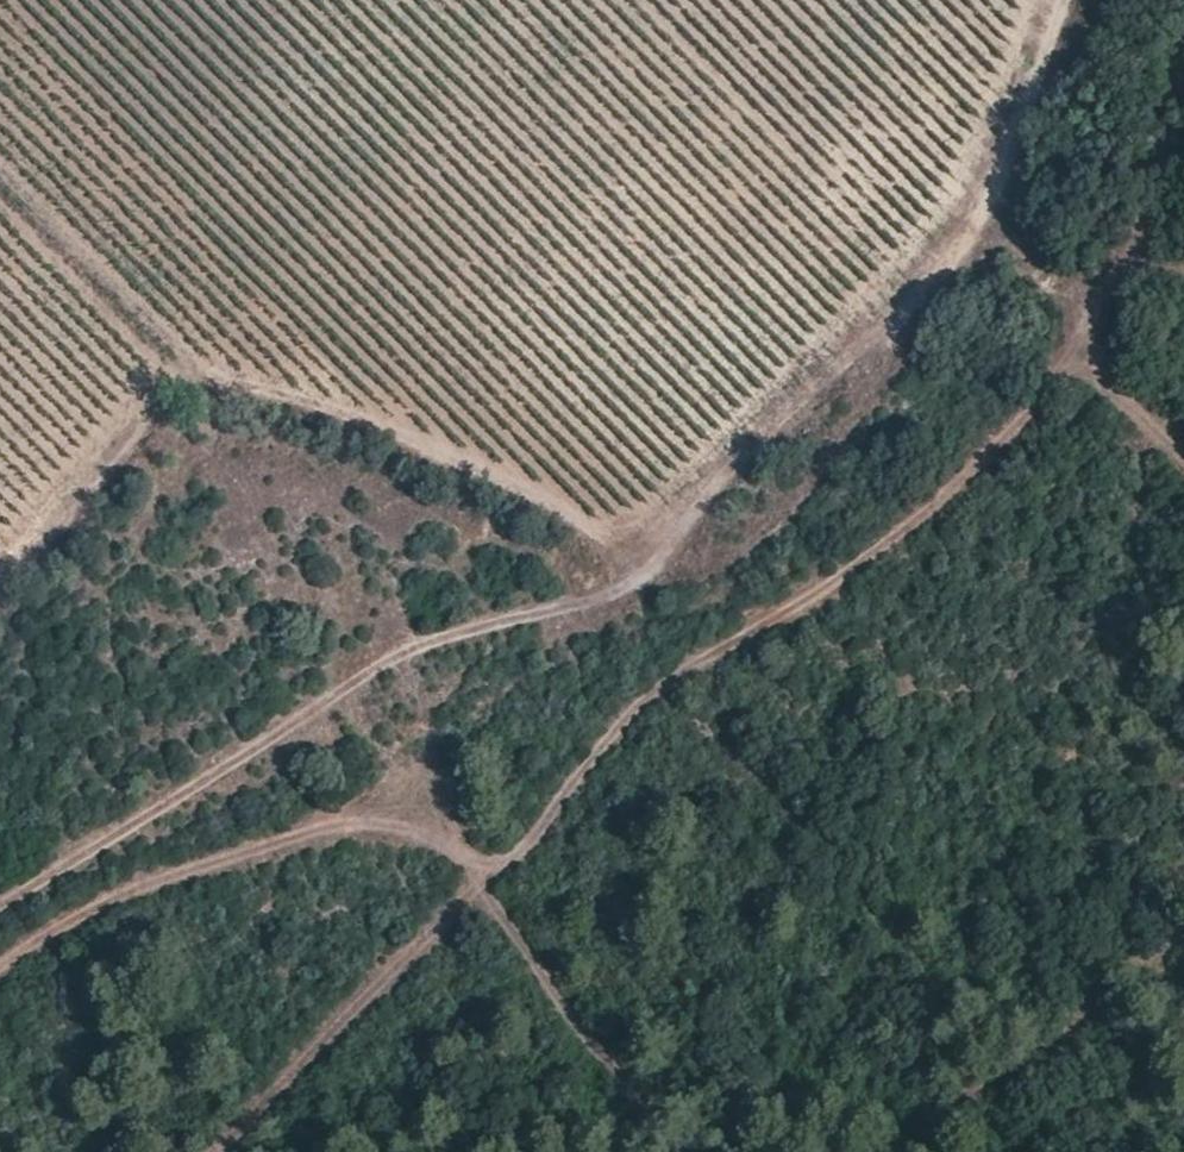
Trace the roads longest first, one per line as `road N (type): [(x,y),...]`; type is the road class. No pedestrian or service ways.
road 1 (track): [(0,968),(47,923),(391,825),(513,871),(658,669),(878,550),(1071,360),(1069,291),(964,198),(1037,0)]
road 2 (track): [(1071,360),(1183,448)]

